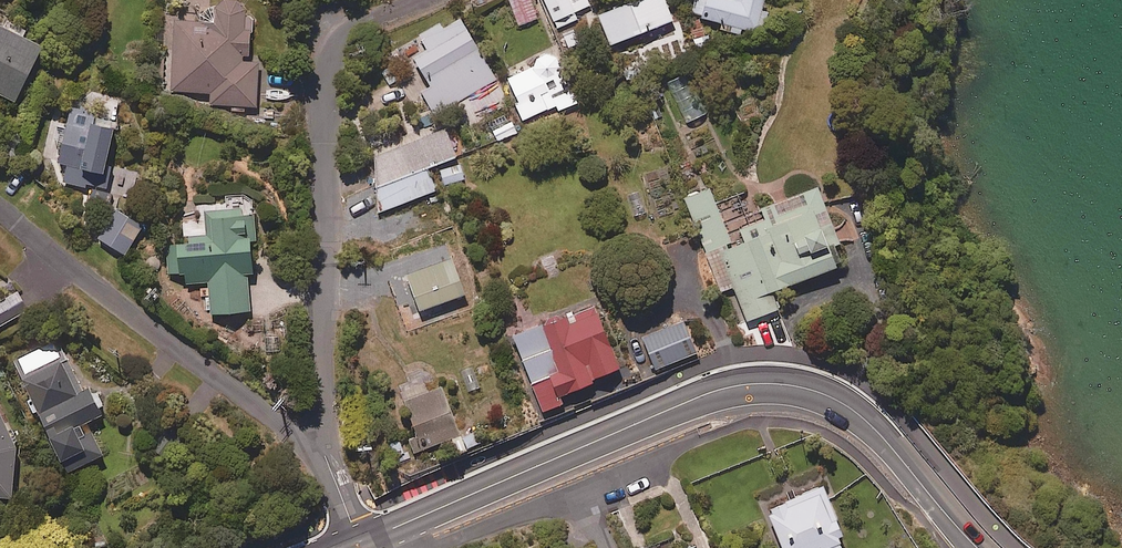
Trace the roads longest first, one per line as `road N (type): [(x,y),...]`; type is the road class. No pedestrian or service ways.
road 1 (secondary): [(978,547),(851,408),(771,384),(700,396),(358,542)]
road 2 (residential): [(325,456),(330,59),(359,24),(414,0)]
road 3 (residential): [(325,456),(0,208)]

